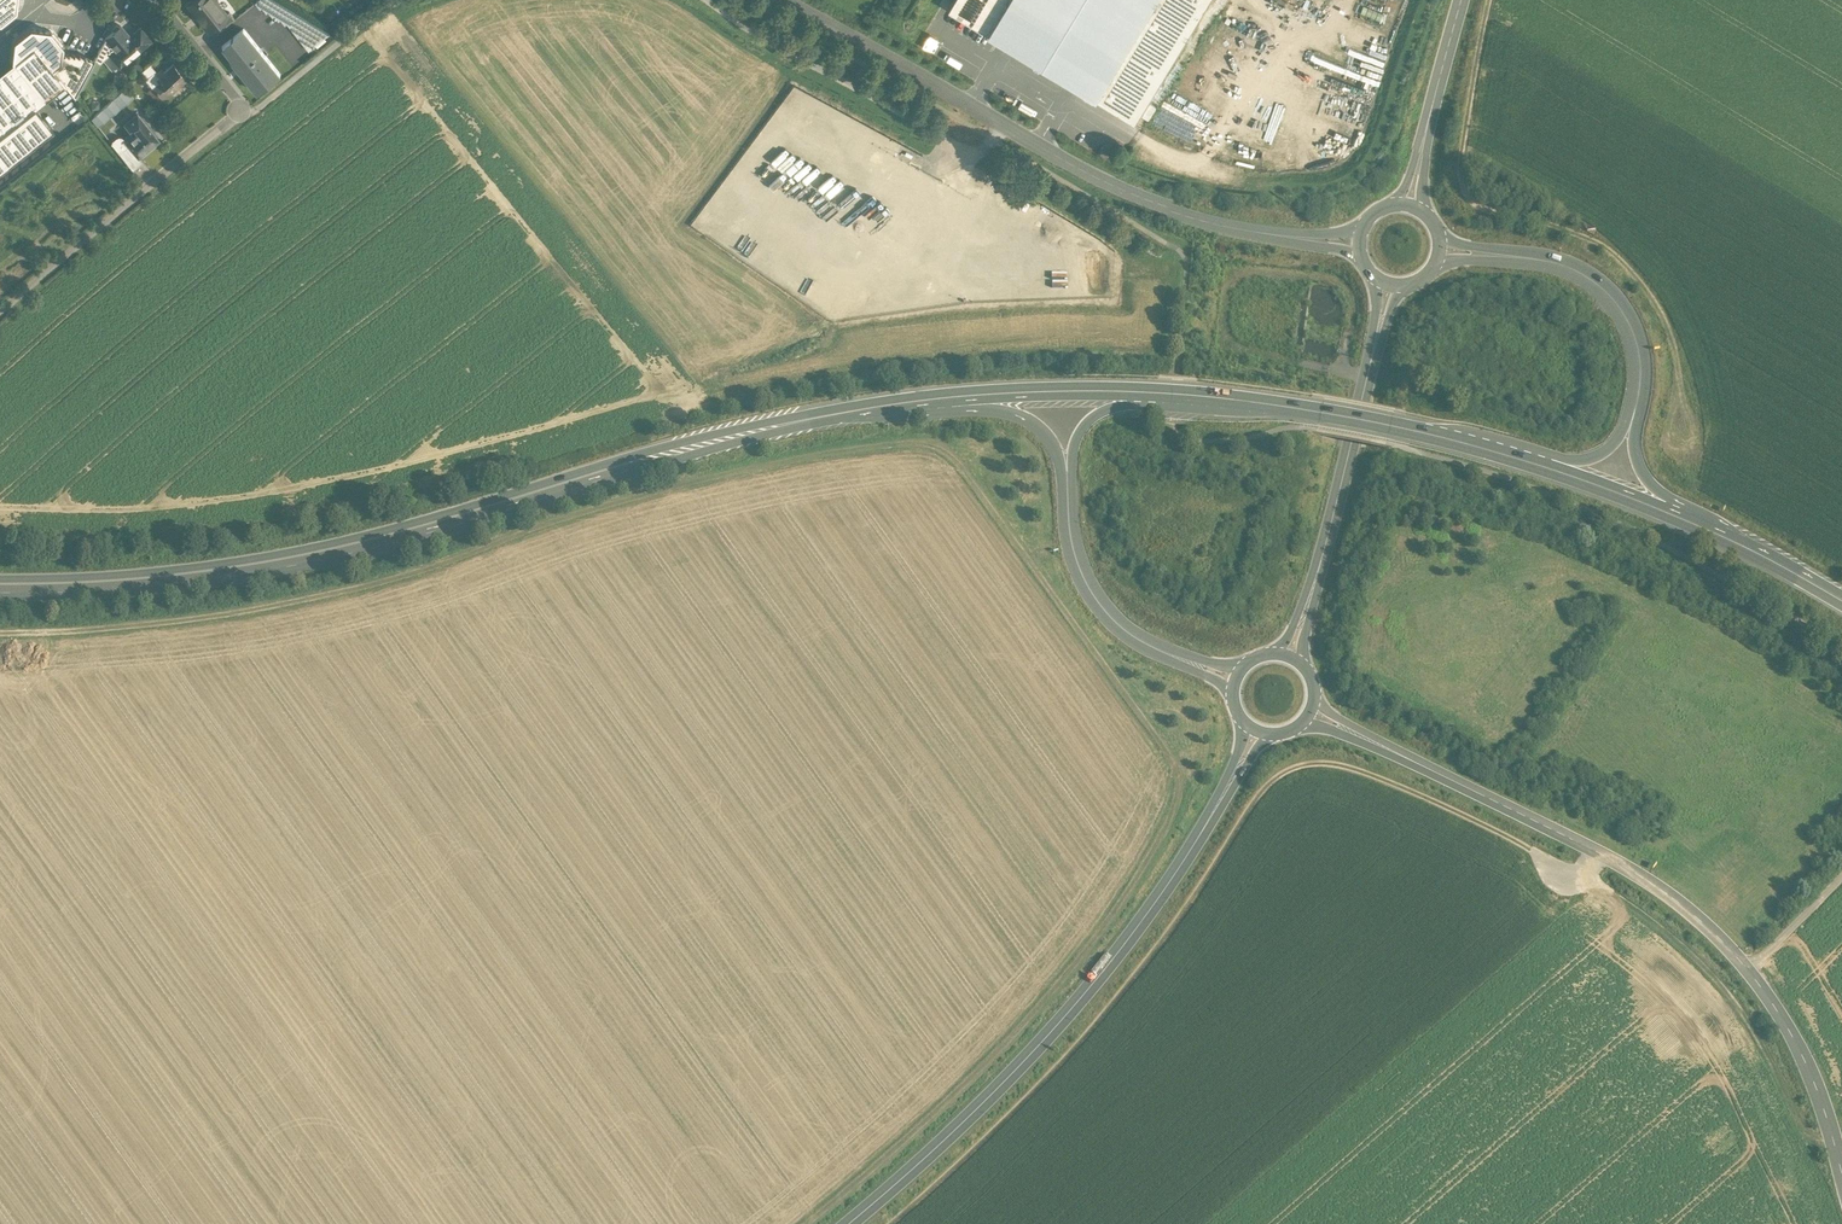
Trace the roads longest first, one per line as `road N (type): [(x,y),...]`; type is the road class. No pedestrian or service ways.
road 1 (track): [(828,1223),(919,1148),(1098,935),(1153,849),(1178,792),(1173,766),(944,446),(899,442),(684,484),(431,568),(256,611),(0,635)]
road 2 (track): [(913,1223),(970,1172),(1107,1009),(1268,783),(1314,764),(1379,780),(1619,898),(1700,963),(1768,1058),(1813,1150),(1838,1153)]
road 3 (primary): [(944,399),(713,444),(368,547),(235,573),(0,587)]
road 4 (tertiary): [(1305,709),(1588,848),(1687,911),(1771,1003),(1831,1128)]
road 5 (primary): [(1259,726),(1135,930),(1054,1030),(862,1223)]
road 6 (tertiary): [(786,0),(1138,197),(1256,229),(1359,238)]
road 7 (track): [(1685,445),(1668,326),(1636,276),(1575,233),(1484,208),(1461,183),(1488,0)]
road 8 (residential): [(0,313),(242,110),(161,0)]
road 9 (primary): [(1286,660),(1330,529),(1387,281)]
road 10 (primary): [(1143,394),(1376,423),(1526,462)]
road 11 (primary): [(1630,433),(1639,344),(1605,293),(1564,267),(1442,242)]
road 12 (primary): [(1066,465),(1076,562),(1104,612),(1129,634),(1238,687)]
road 13 (secondary): [(1410,201),(1464,0)]
road 14 (track): [(242,110),(254,115),(405,0)]
road 15 (primary): [(1143,394),(944,399)]
road 16 (track): [(840,81),(974,152),(1003,126)]
road 17 (primary): [(1682,521),(1841,606)]
road 18 (primary): [(1526,462),(1682,521)]
road 19 (track): [(700,0),(840,81)]
road 20 (primary): [(944,399),(1023,417),(1054,441),(1066,465)]
road 21 (track): [(1746,969),(1841,882)]

